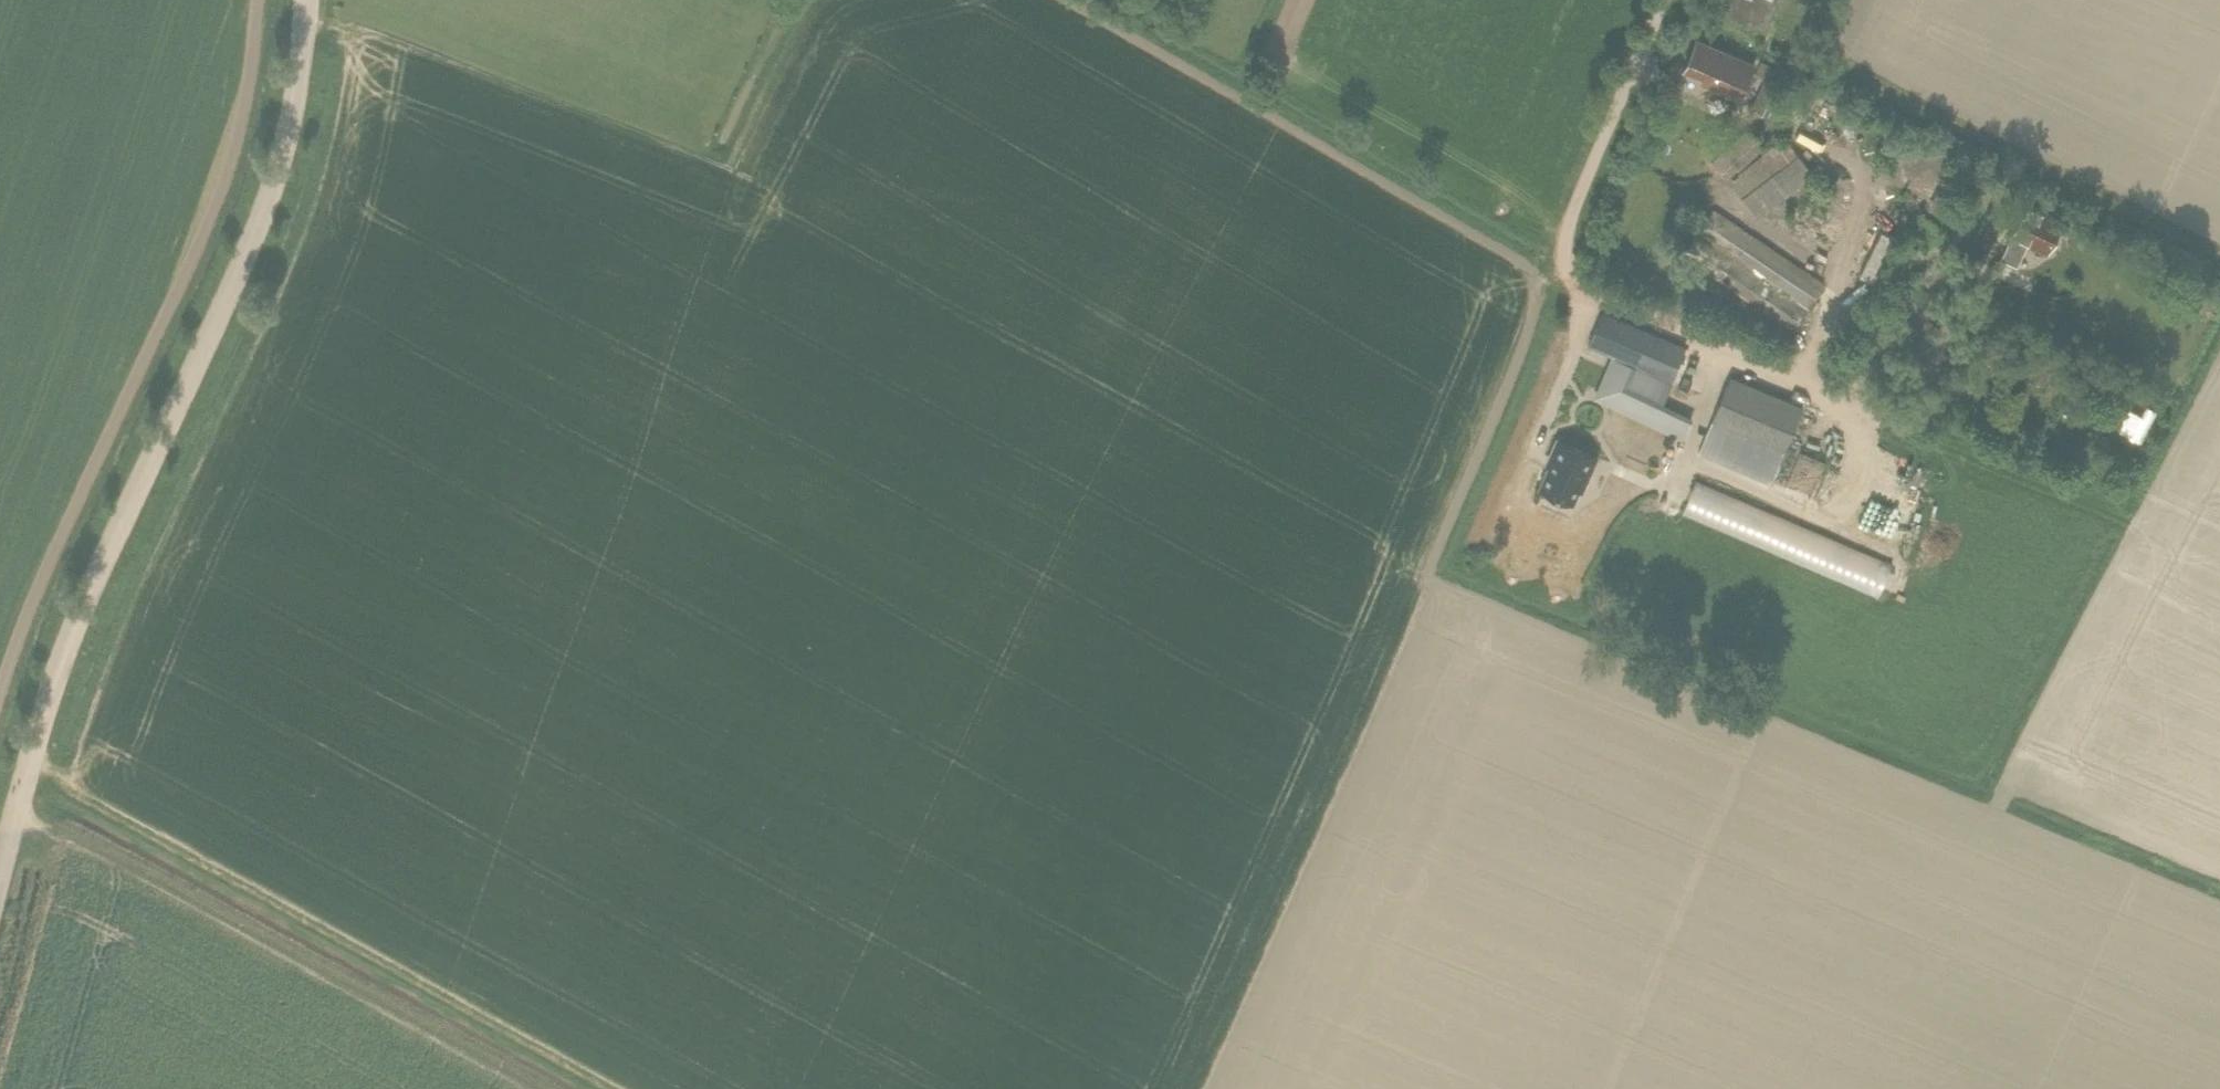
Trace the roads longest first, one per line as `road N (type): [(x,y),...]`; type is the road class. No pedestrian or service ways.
road 1 (tertiary): [(0,878),(62,670),(242,269),(286,130),(303,0)]
road 2 (unclassified): [(1564,276),(1569,213),(1662,0)]

